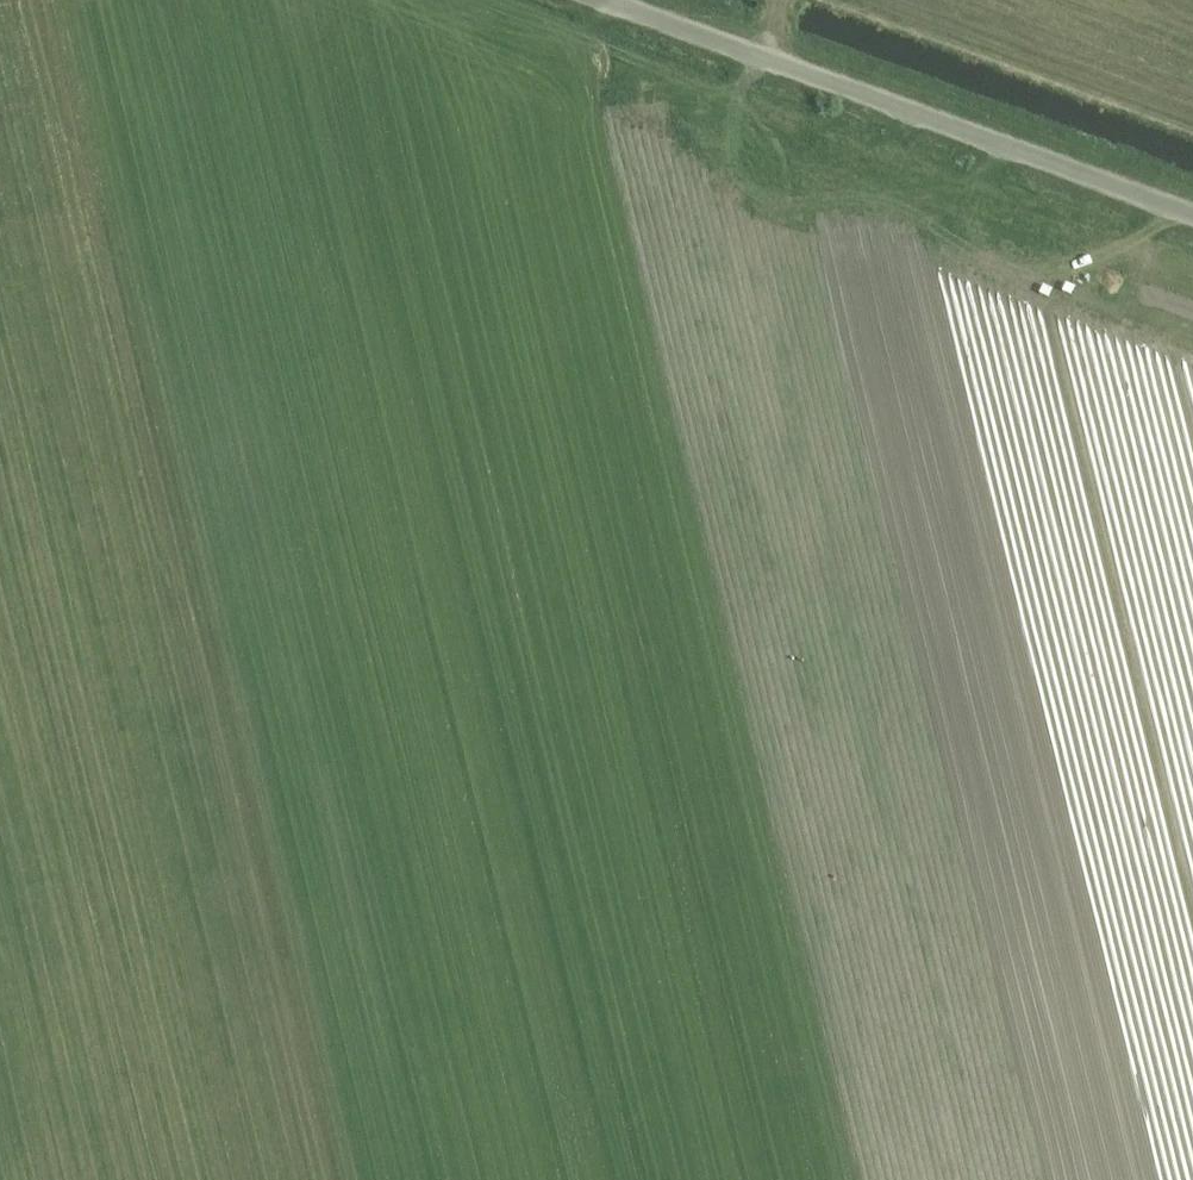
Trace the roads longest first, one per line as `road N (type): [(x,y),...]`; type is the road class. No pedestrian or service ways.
road 1 (unclassified): [(1192,212),(615,0)]

